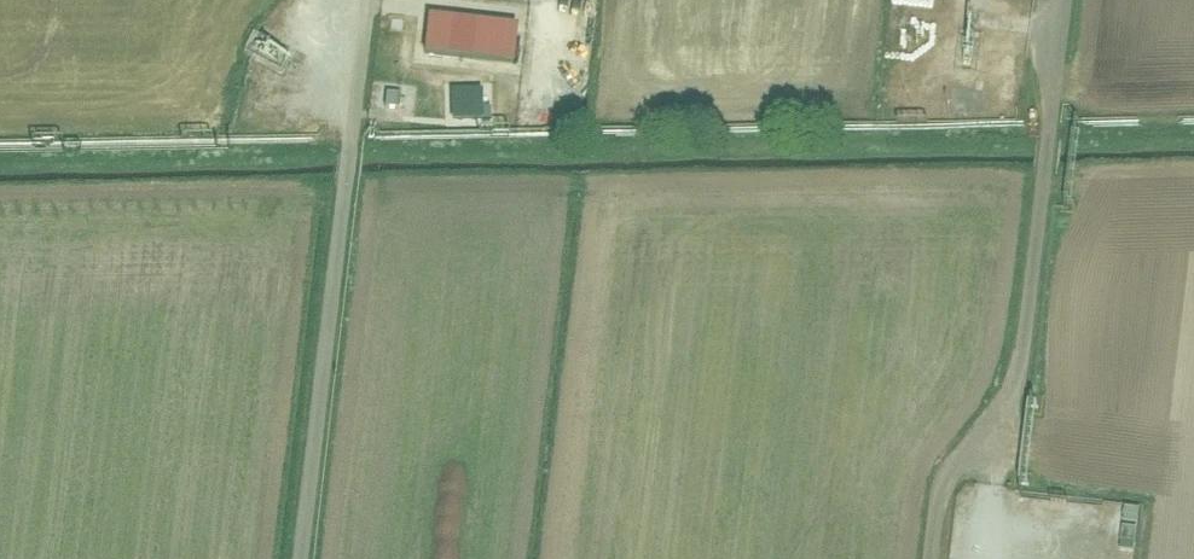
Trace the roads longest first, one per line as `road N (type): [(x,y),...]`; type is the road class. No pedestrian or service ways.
road 1 (track): [(1066,0),(1000,558)]
road 2 (track): [(295,558),(361,0)]

